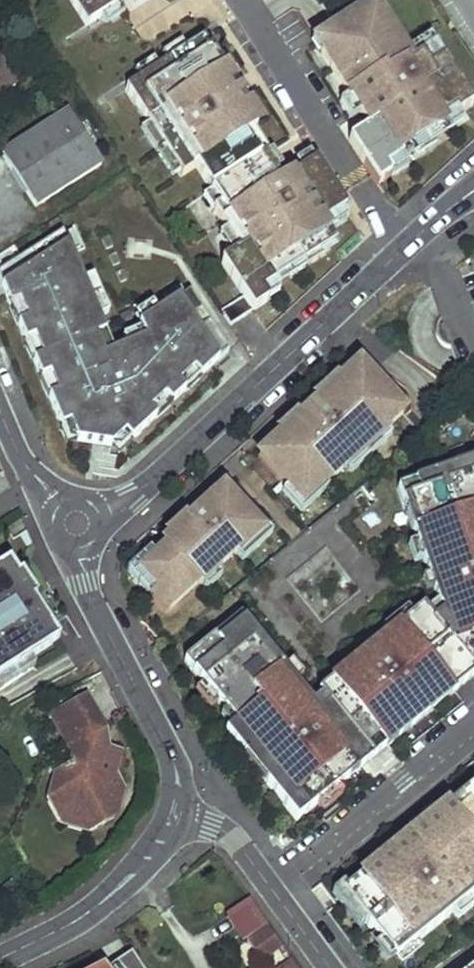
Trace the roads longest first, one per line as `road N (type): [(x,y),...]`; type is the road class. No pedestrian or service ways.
road 1 (residential): [(98,512),(115,508),(177,459),(442,214)]
road 2 (residential): [(176,816),(179,788),(167,742),(104,627),(80,548)]
road 3 (residential): [(0,960),(58,932),(134,877),(176,816)]
road 4 (residential): [(330,967),(229,834),(176,816)]

